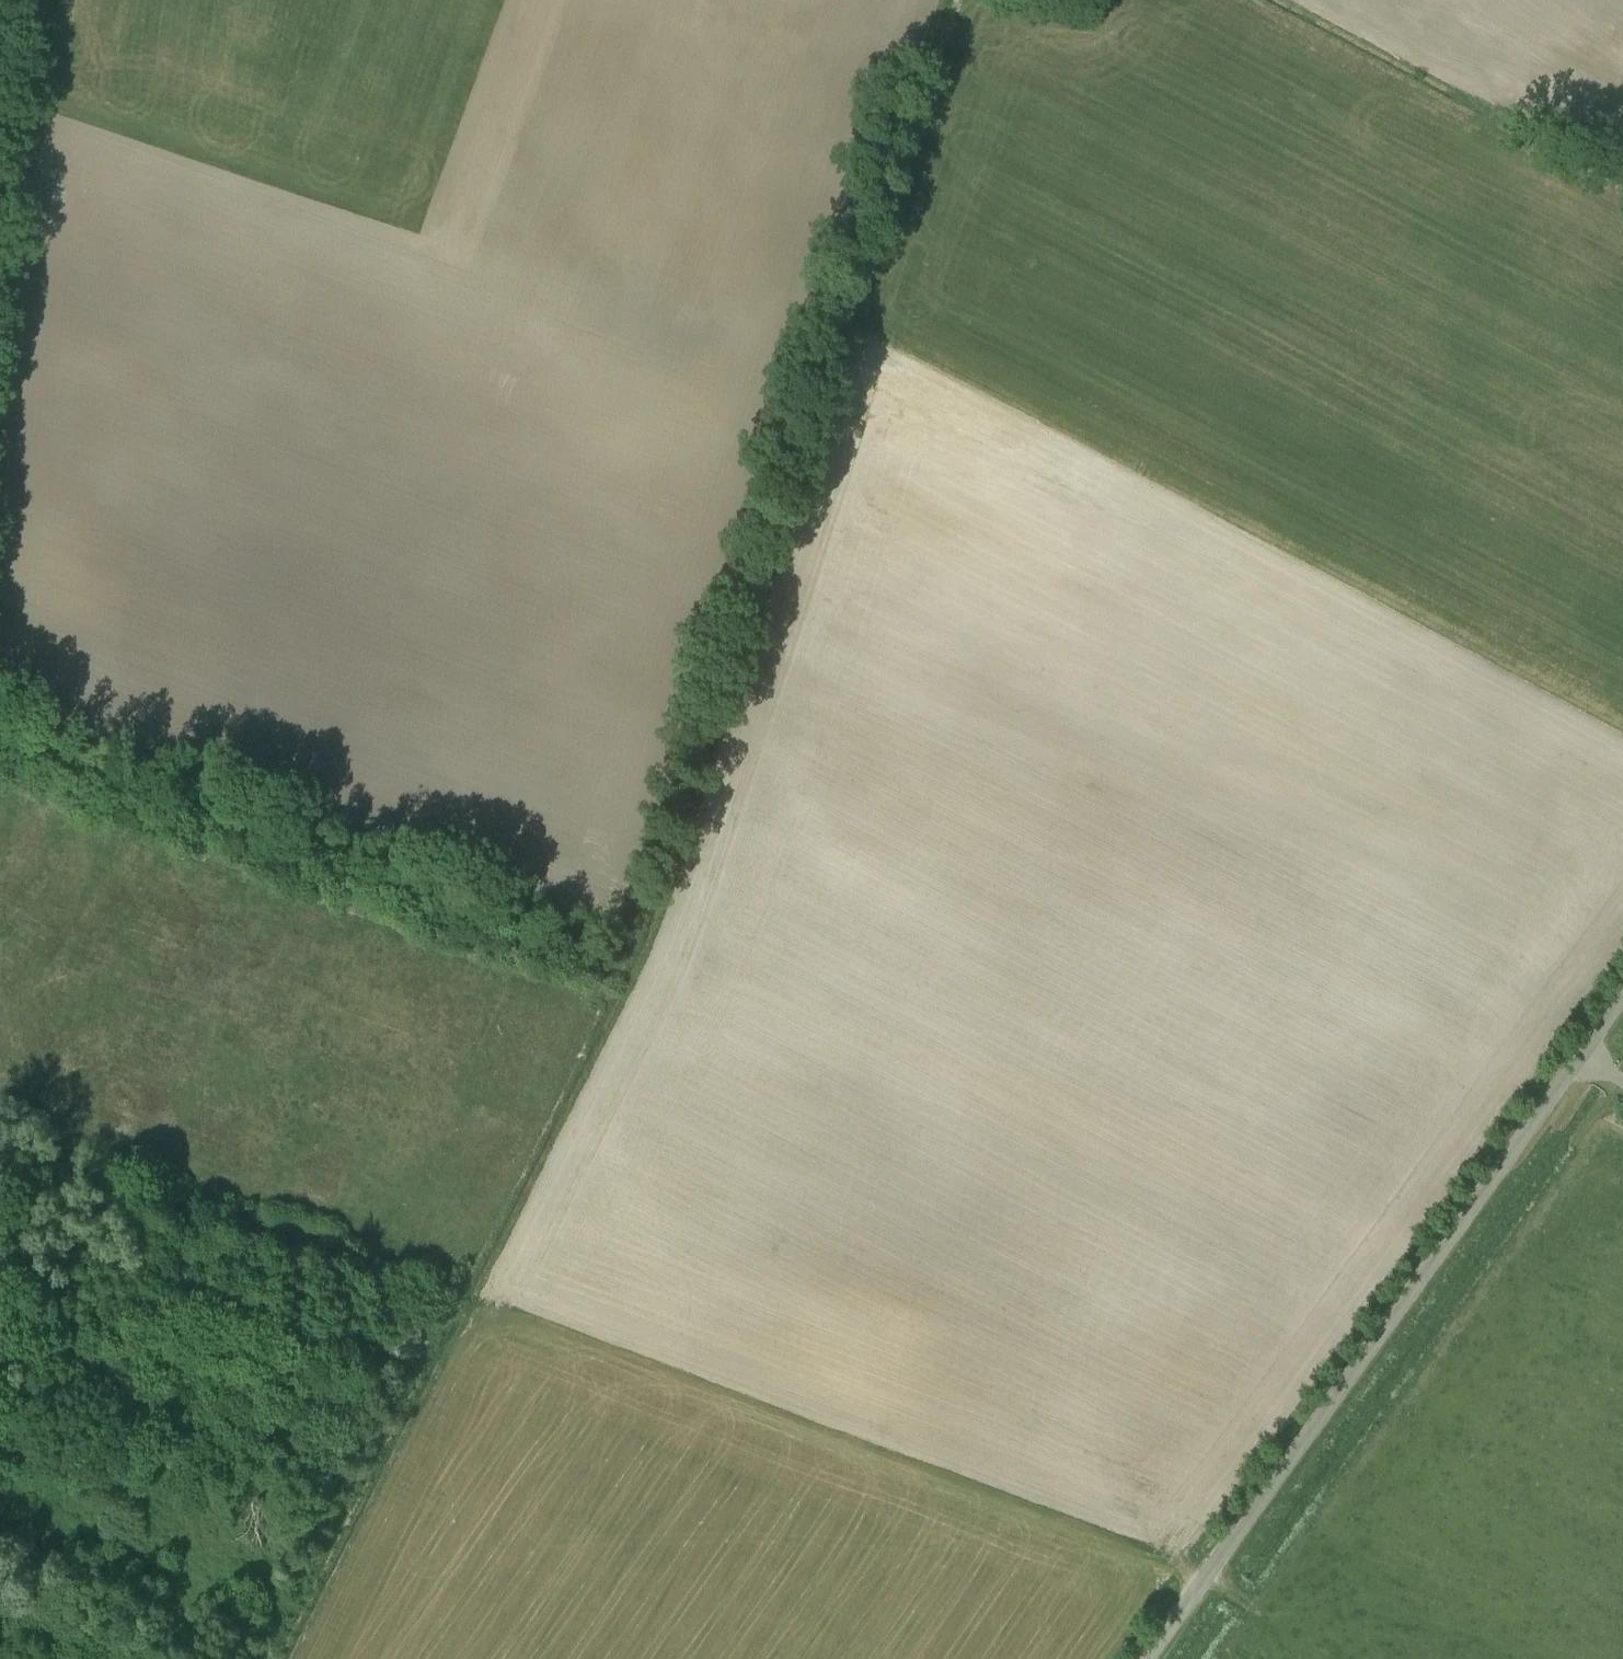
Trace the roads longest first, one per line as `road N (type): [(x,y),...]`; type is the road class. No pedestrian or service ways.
road 1 (unclassified): [(1154,1658),(1622,998)]

